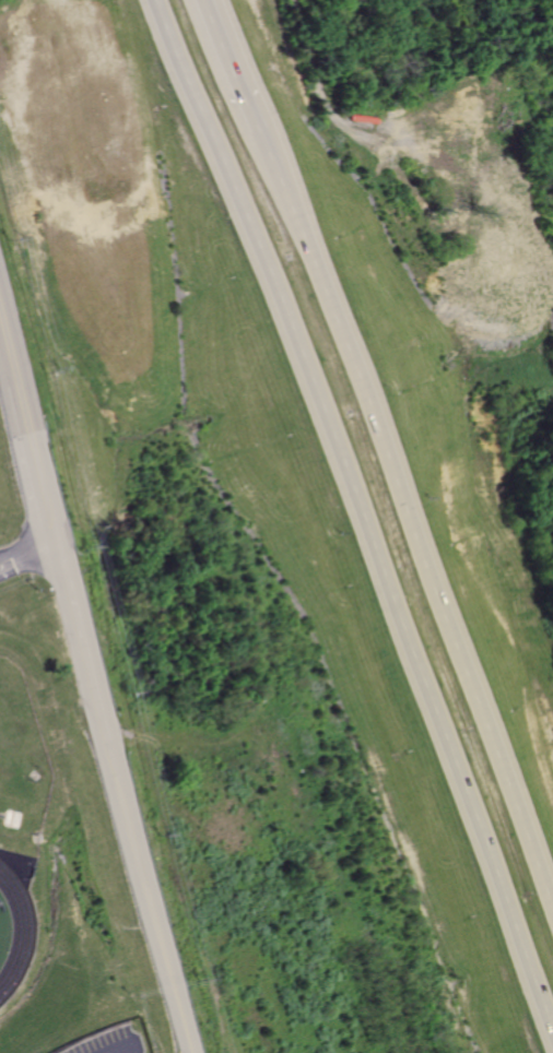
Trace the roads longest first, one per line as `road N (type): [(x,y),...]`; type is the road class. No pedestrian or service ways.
road 1 (trunk): [(155,0),(552,1046)]
road 2 (trunk): [(552,922),(250,132)]
road 3 (residential): [(186,1052),(102,737)]
road 4 (residential): [(102,737),(50,549)]
road 5 (residential): [(50,549),(11,387)]
road 6 (trunk): [(250,132),(202,0)]

